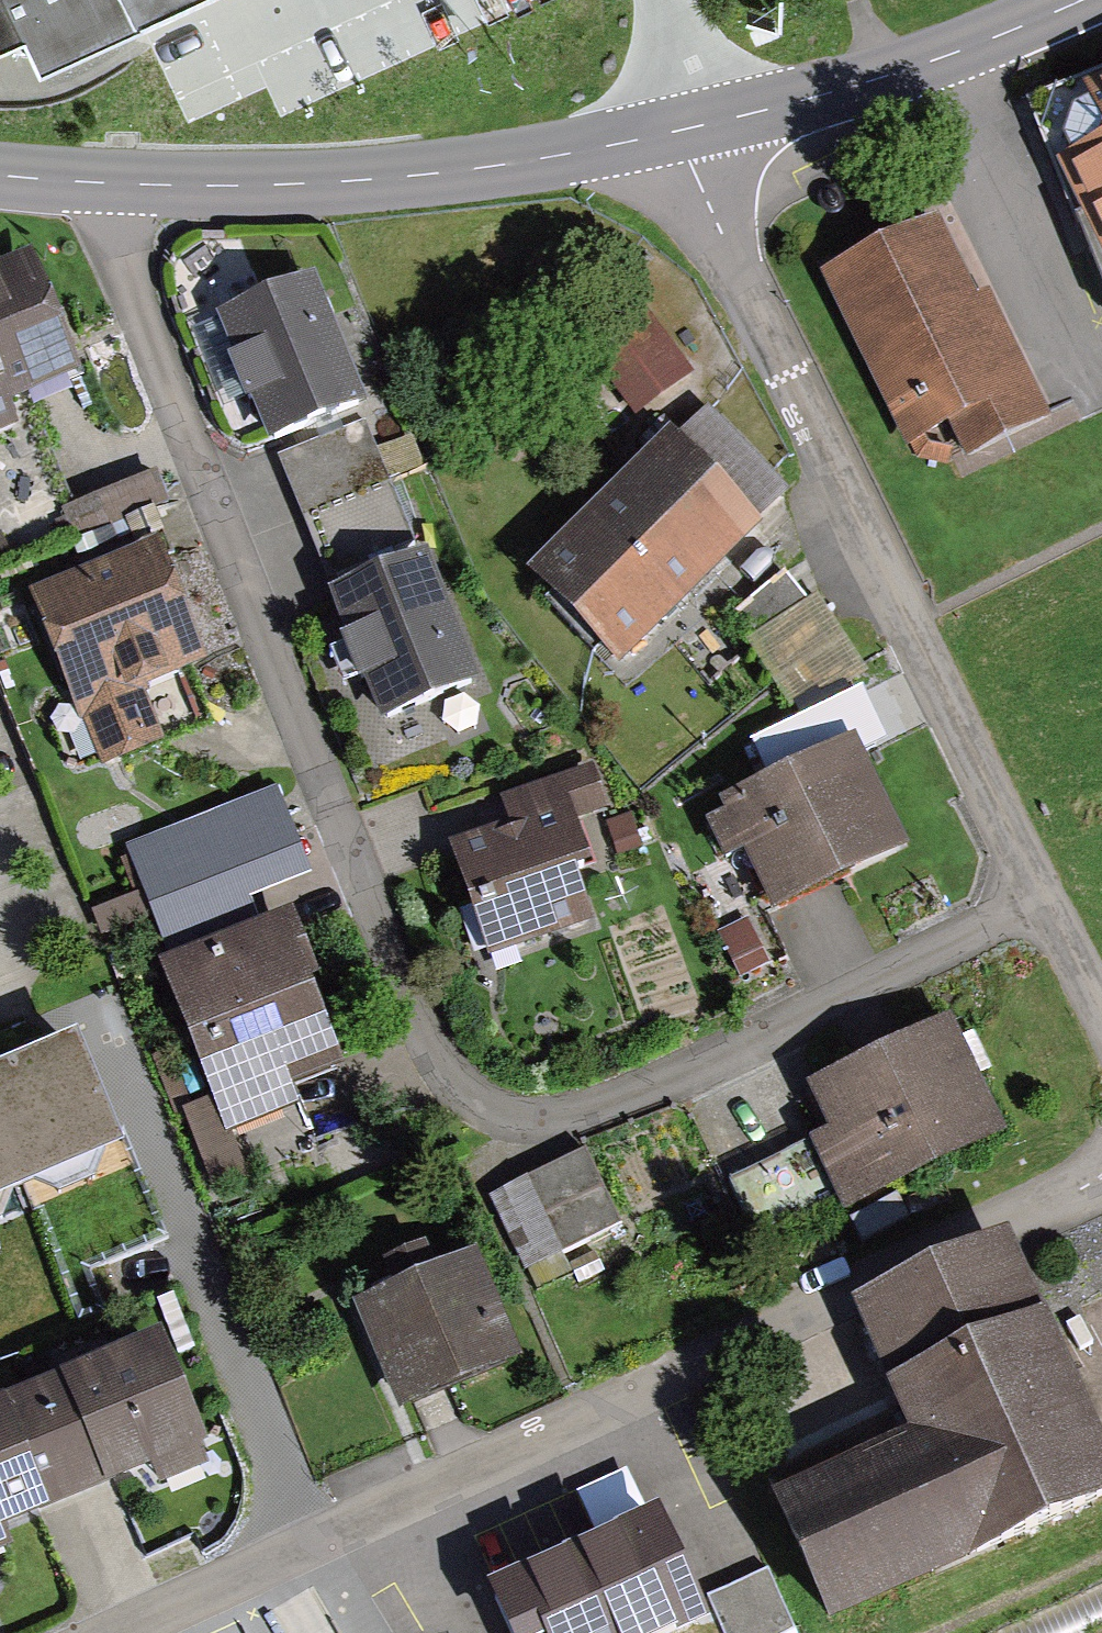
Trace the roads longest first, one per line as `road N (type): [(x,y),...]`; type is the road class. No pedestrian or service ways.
road 1 (residential): [(1032,904),(588,1108),(541,1115),(454,1091),(427,1054),(92,182)]
road 2 (residential): [(1101,1180),(319,1552),(128,1632)]
road 3 (residential): [(1032,904),(718,247),(684,127)]
road 4 (residential): [(92,182),(344,183),(515,167),(684,127)]
road 5 (residential): [(684,127),(868,80),(1075,0)]
road 6 (residential): [(1101,1050),(1032,904)]

